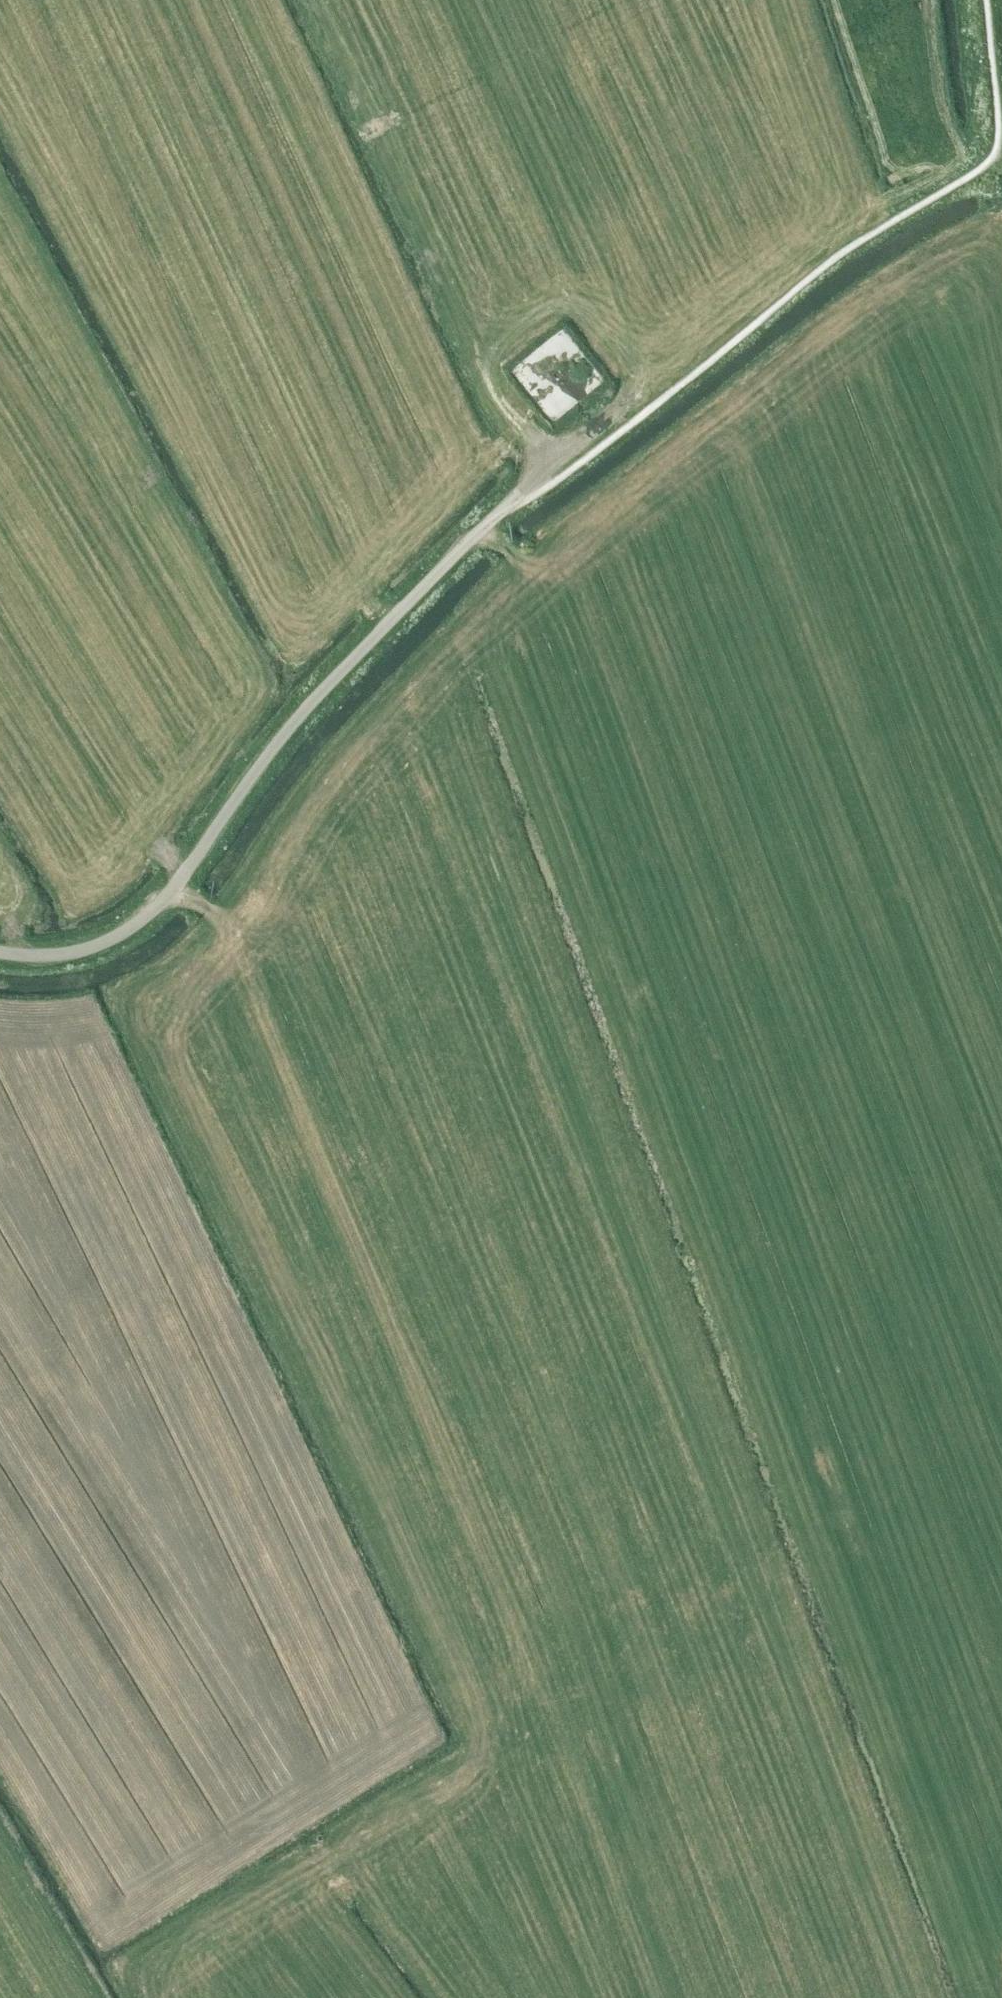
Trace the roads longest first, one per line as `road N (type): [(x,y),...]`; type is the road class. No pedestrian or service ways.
road 1 (unclassified): [(500,506),(328,683),(149,915),(88,946),(0,951)]

